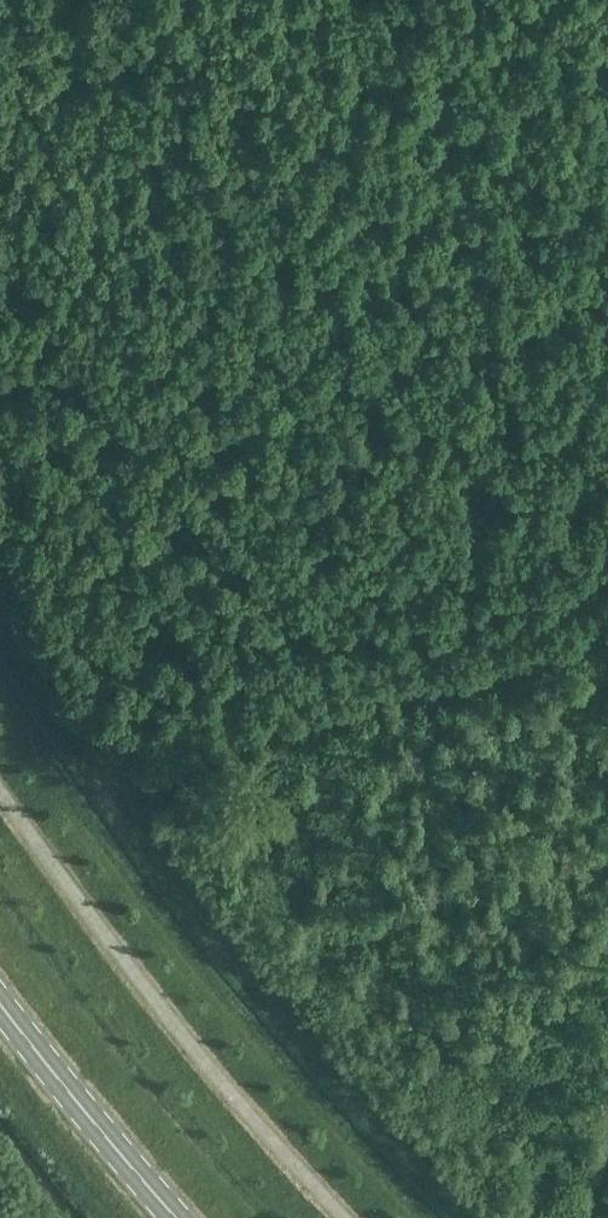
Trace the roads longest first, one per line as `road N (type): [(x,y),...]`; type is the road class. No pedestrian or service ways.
road 1 (secondary): [(0,1005),(177,1217)]

